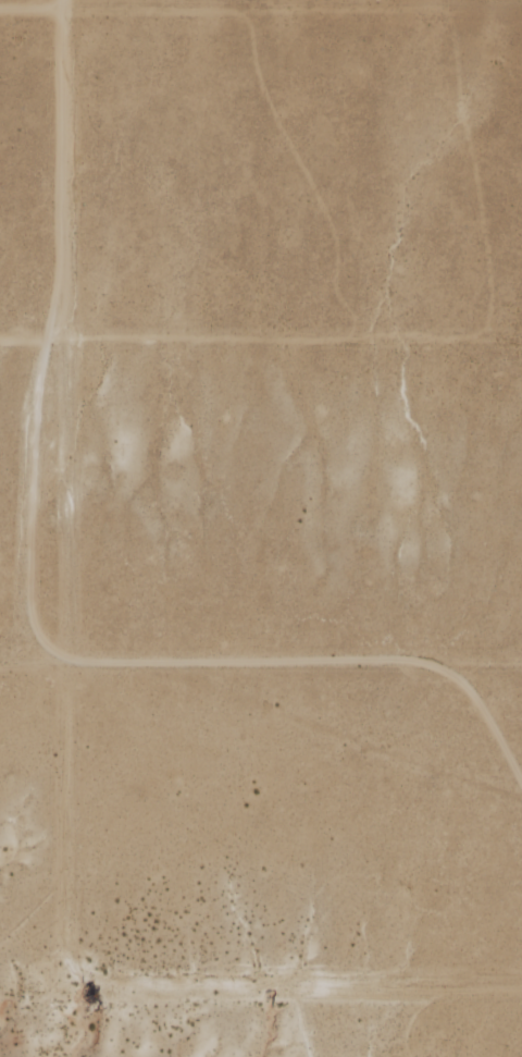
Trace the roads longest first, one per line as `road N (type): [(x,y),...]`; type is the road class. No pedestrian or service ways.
road 1 (residential): [(72,657),(74,957),(94,978),(325,990),(521,985)]
road 2 (residential): [(49,334),(64,287),(65,0)]
road 3 (residential): [(49,334),(27,402),(72,657)]

